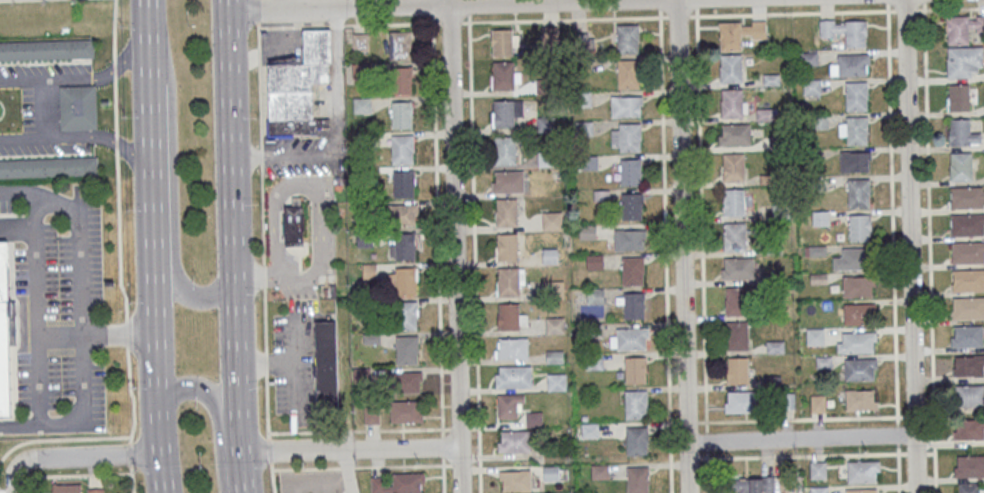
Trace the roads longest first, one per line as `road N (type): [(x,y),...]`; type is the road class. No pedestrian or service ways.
road 1 (residential): [(460,492),(448,0)]
road 2 (residential): [(915,492),(903,0)]
road 3 (residential): [(688,492),(677,0)]
road 4 (primary): [(239,410),(229,0)]
road 5 (primary): [(147,0),(157,399)]
road 6 (residential): [(612,0),(229,10)]
road 7 (primary): [(151,0),(170,87),(177,274),(193,299),(235,288)]
road 8 (residential): [(914,435),(687,443)]
road 9 (residential): [(459,446),(241,453)]
road 10 (primary): [(224,492),(214,398),(185,389),(157,399)]
road 11 (residential): [(161,457),(32,459),(17,466)]

